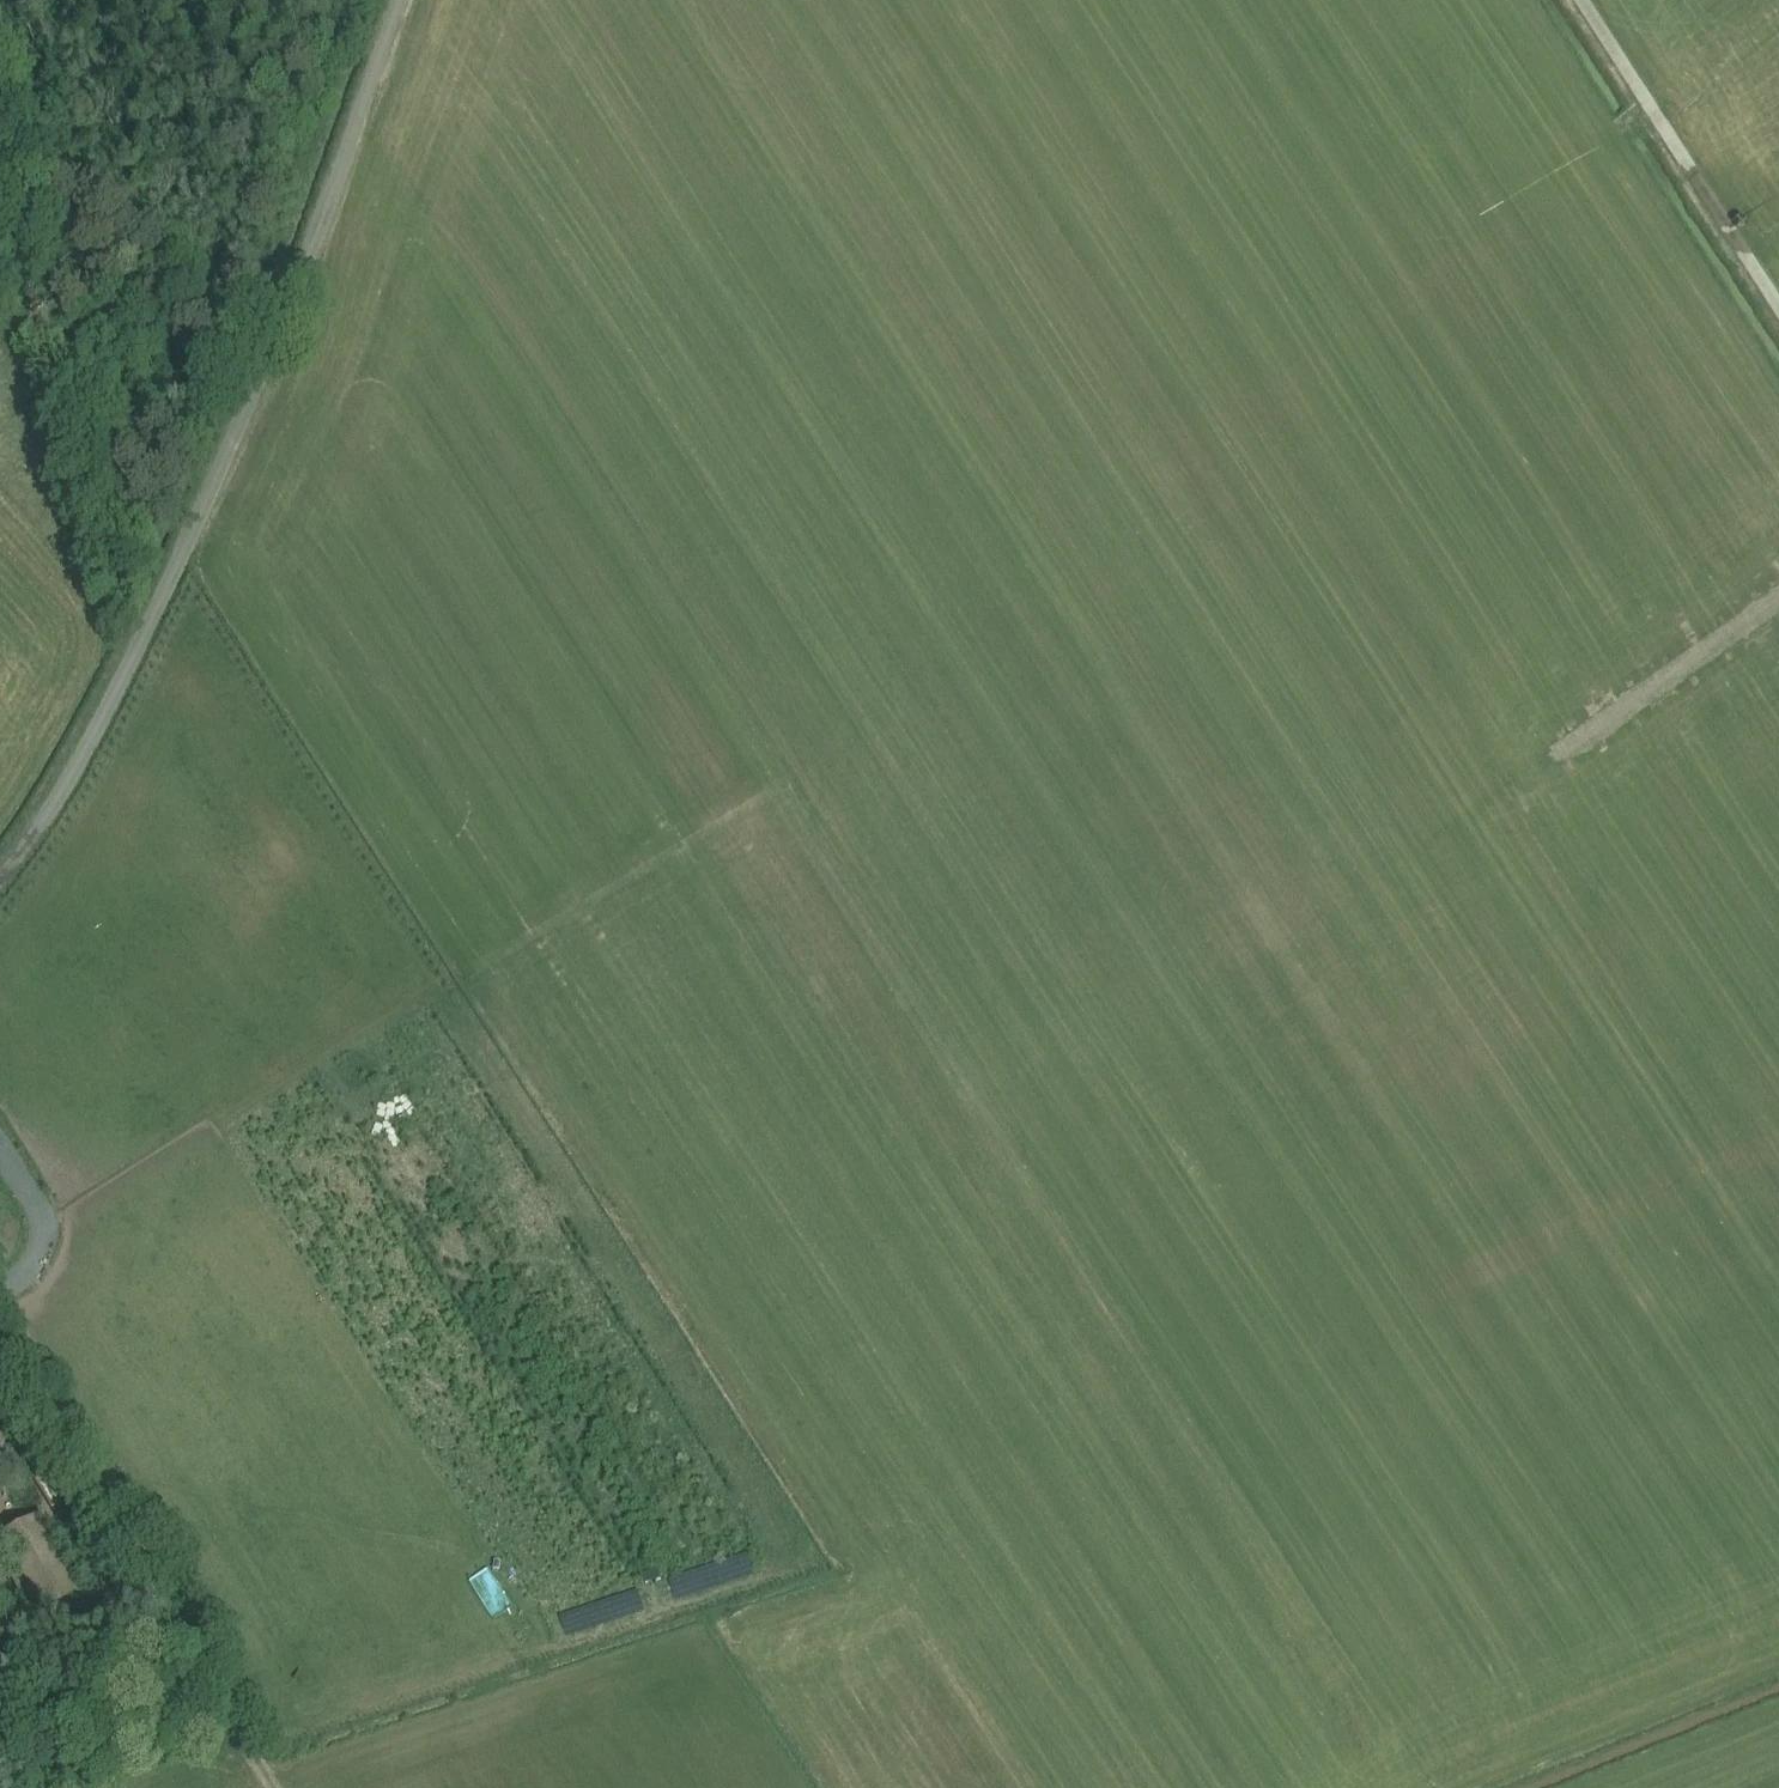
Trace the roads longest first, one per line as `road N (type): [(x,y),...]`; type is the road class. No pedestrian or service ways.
road 1 (unclassified): [(0,873),(172,561),(233,423),(383,0)]

